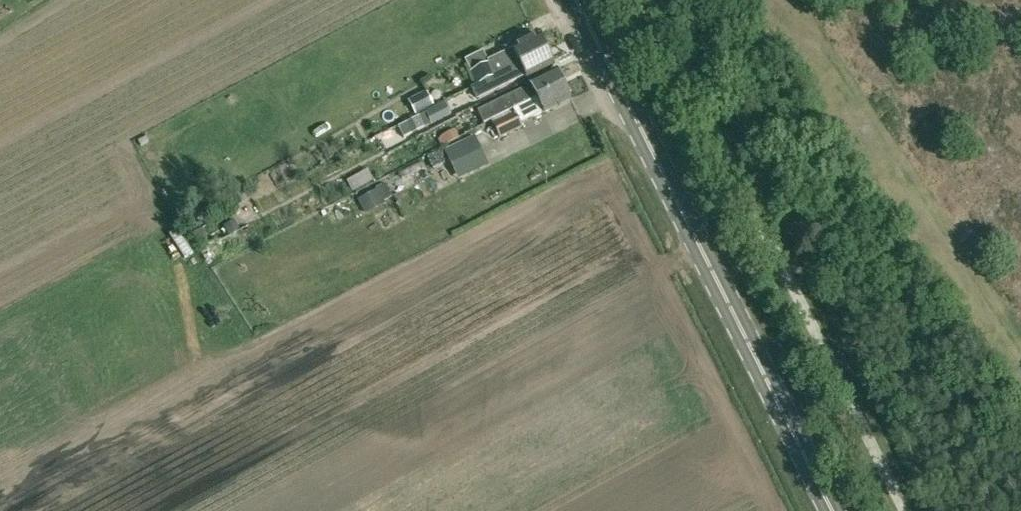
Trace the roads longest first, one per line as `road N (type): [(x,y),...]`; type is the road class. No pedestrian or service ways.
road 1 (secondary): [(822,510),(569,0)]

